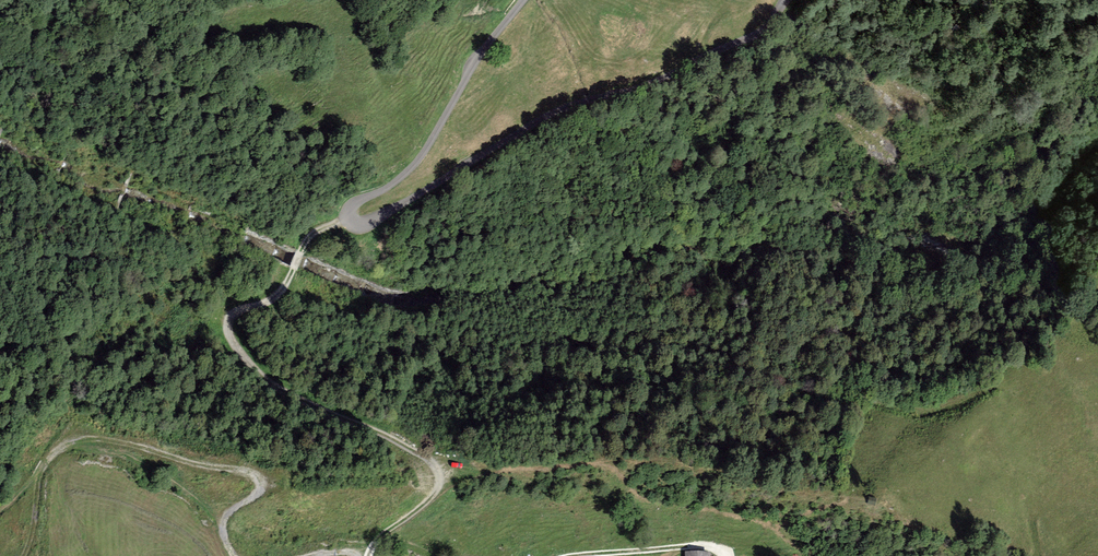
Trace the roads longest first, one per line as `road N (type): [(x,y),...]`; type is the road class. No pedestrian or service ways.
road 1 (unclassified): [(523,0),(423,153),(391,184),(352,203),(351,220),(383,214),(564,107),(634,90),(759,33),(792,0)]
road 2 (track): [(366,555),(432,498),(436,461),(267,382),(235,348),(230,319),(268,302),(285,287),(309,237),(348,216)]
road 3 (track): [(23,555),(38,481),(53,452),(82,438),(136,443),(258,476),(260,491),(222,530)]
road 4 (track): [(574,555),(703,547),(728,555)]

